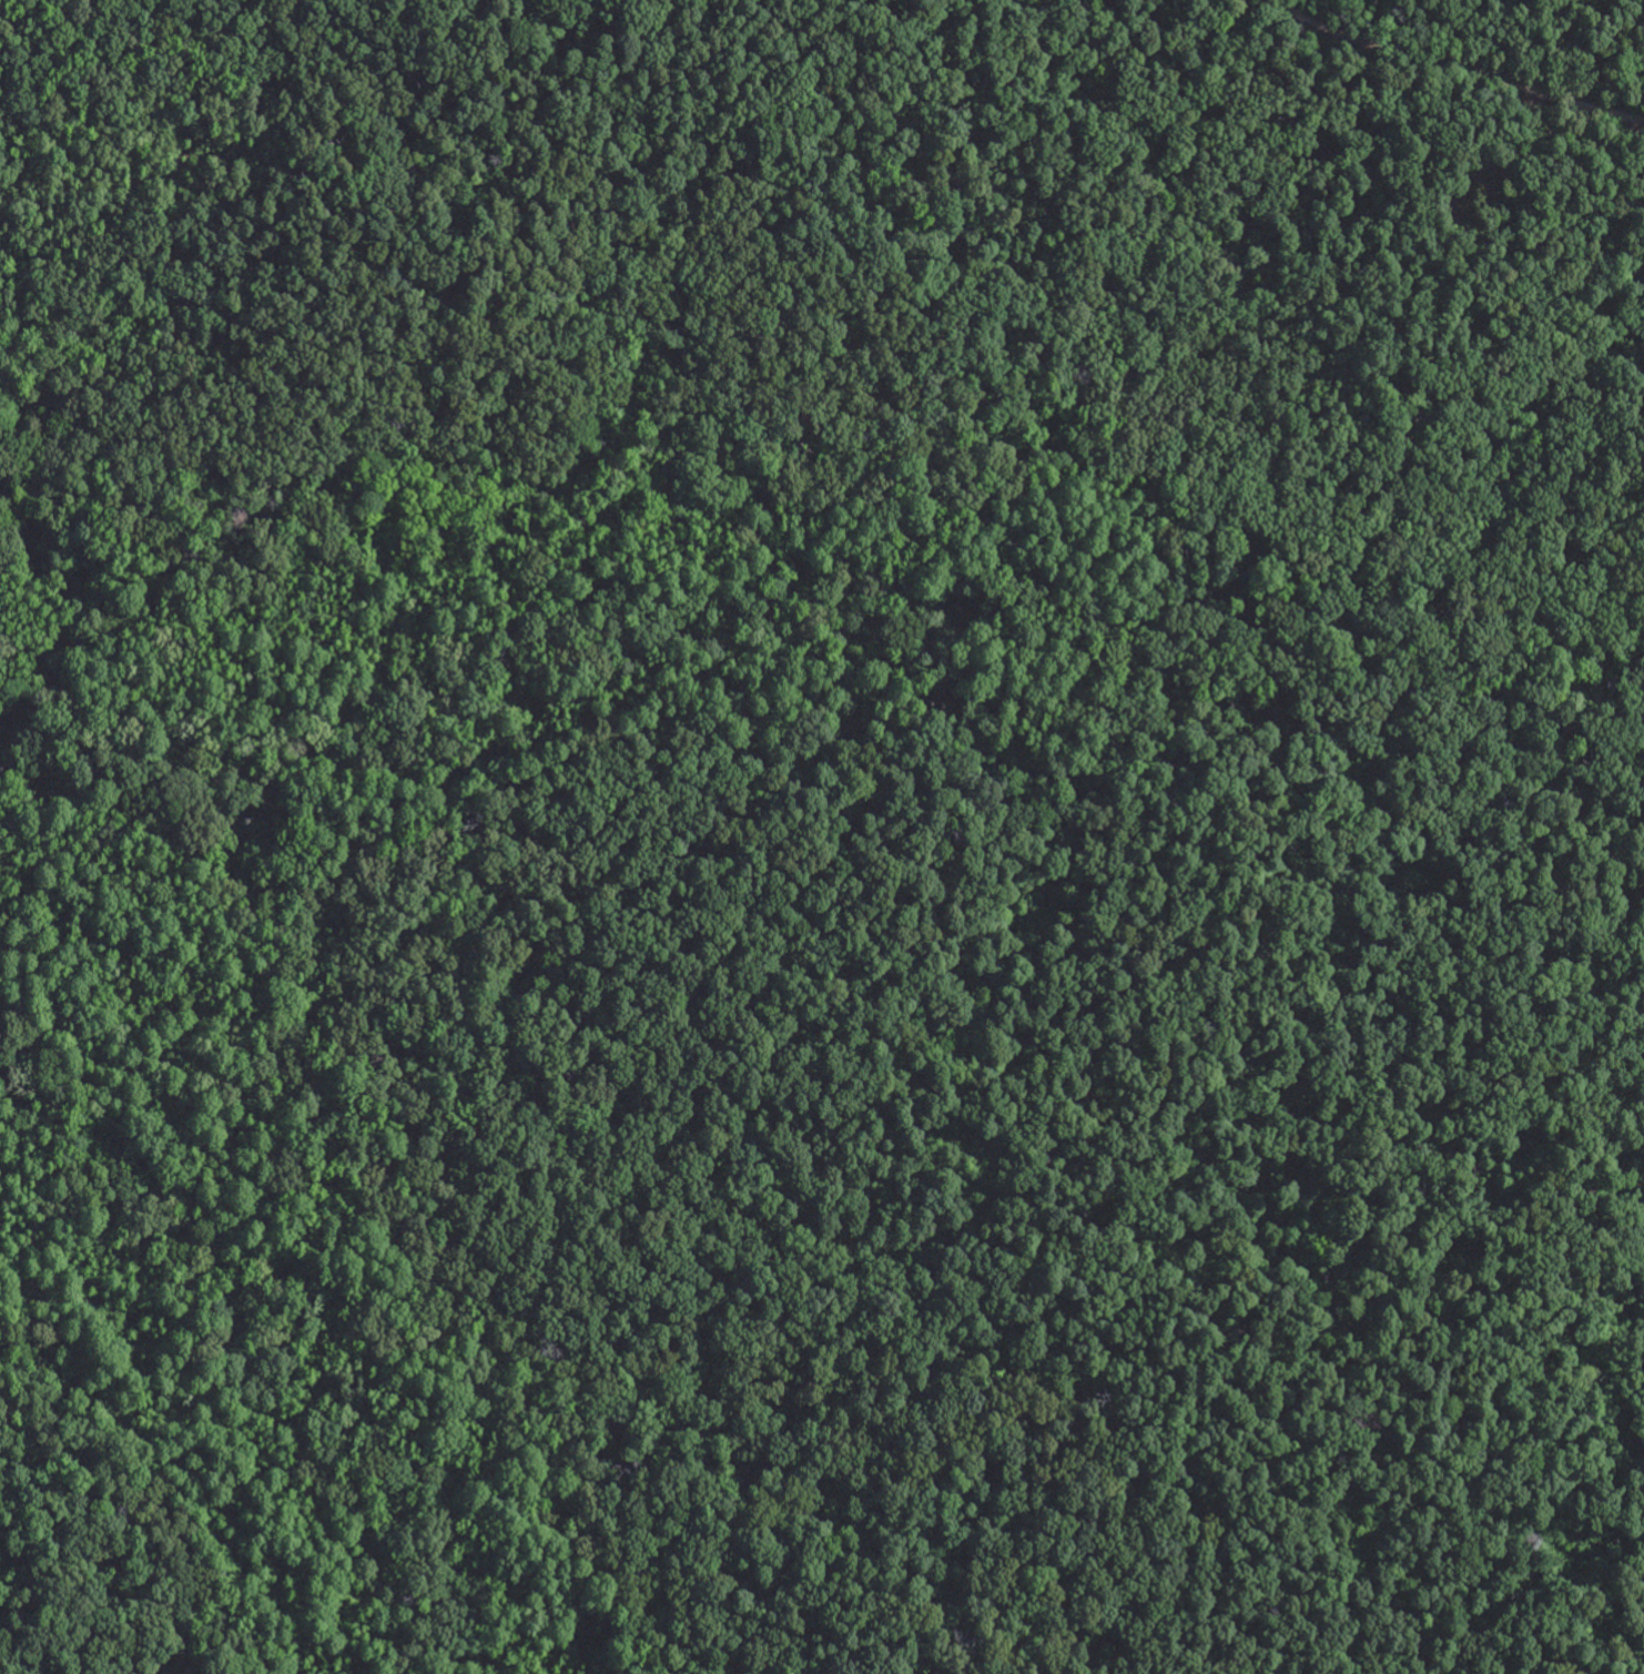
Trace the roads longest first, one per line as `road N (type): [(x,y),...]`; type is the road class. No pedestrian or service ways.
road 1 (residential): [(1643,126),(1327,33),(1273,0)]

